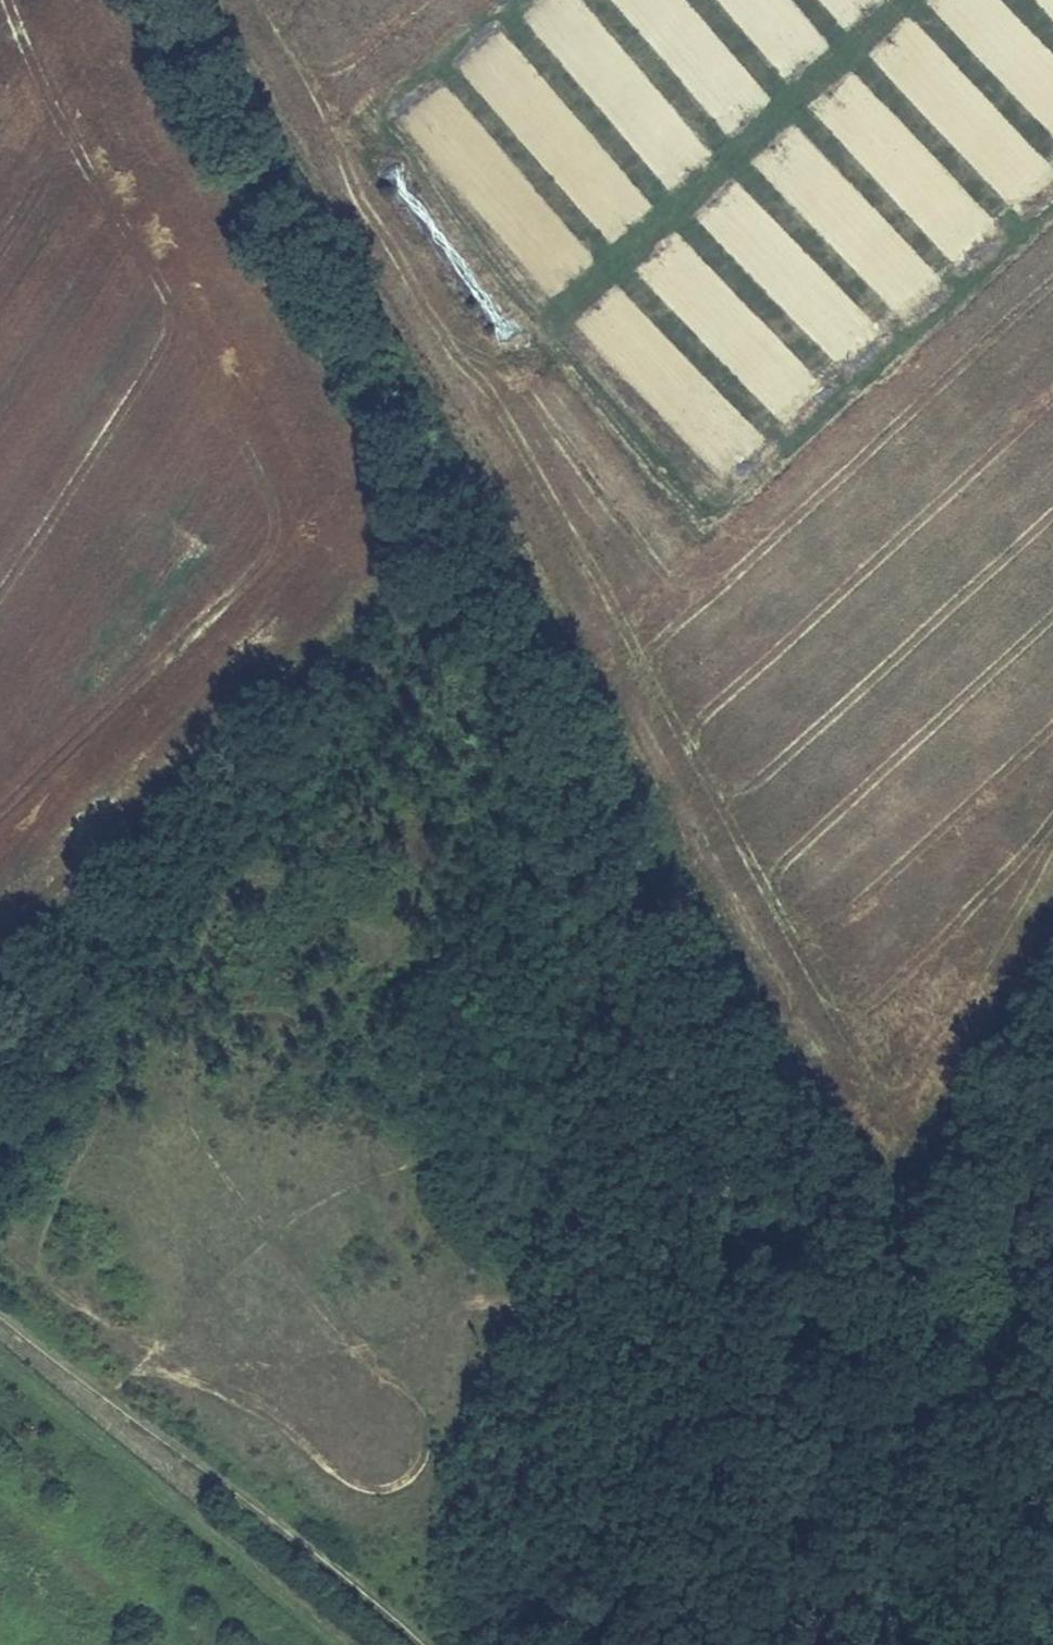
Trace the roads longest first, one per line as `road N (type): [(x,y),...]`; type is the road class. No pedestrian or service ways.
road 1 (track): [(0,1322),(426,1644)]

